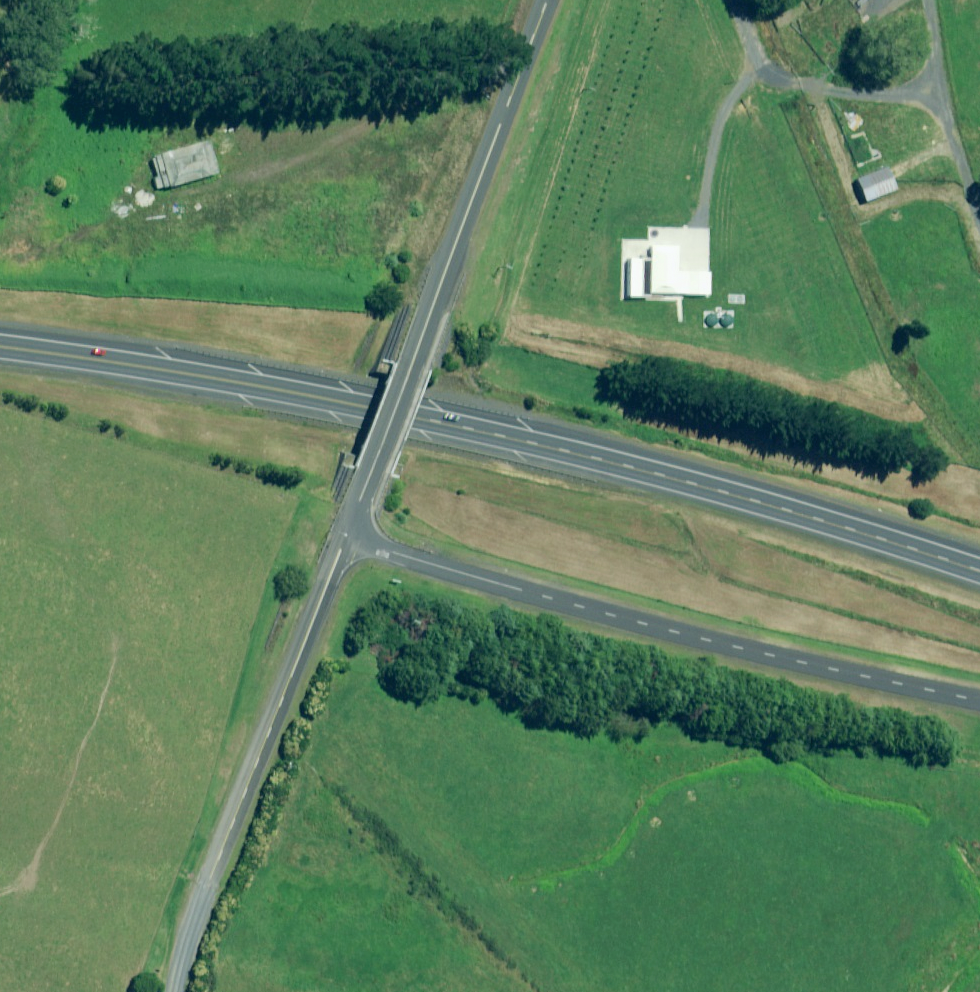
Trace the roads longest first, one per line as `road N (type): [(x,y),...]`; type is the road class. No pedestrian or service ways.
road 1 (trunk): [(0,334),(203,359),(497,418),(979,565)]
road 2 (unclassified): [(979,701),(763,655),(342,536)]
road 3 (unclassified): [(547,0),(342,536)]
road 4 (unclassified): [(342,536),(208,885),(177,991)]

